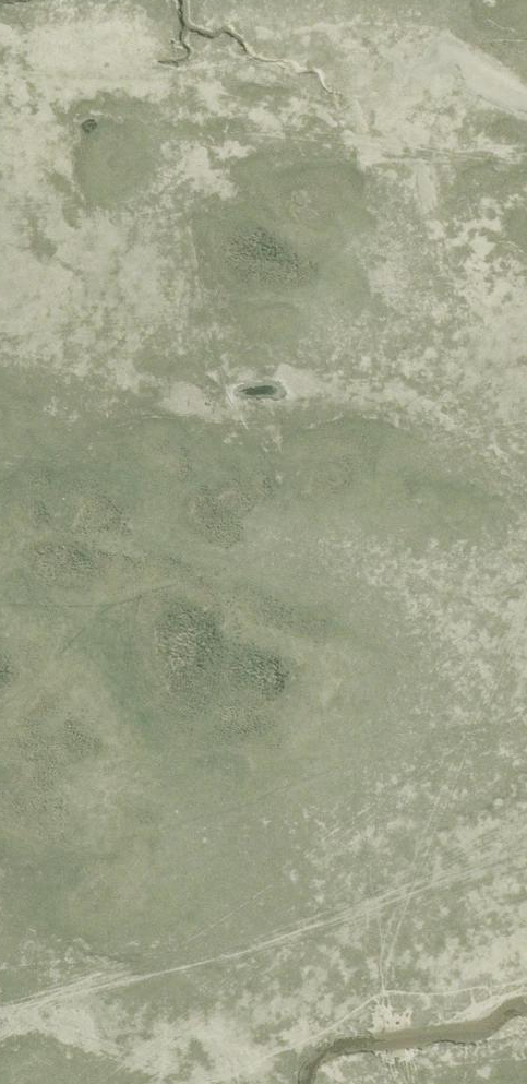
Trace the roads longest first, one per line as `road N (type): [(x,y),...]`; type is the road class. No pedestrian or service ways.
road 1 (track): [(526,866),(371,921),(63,1005),(0,1044)]

